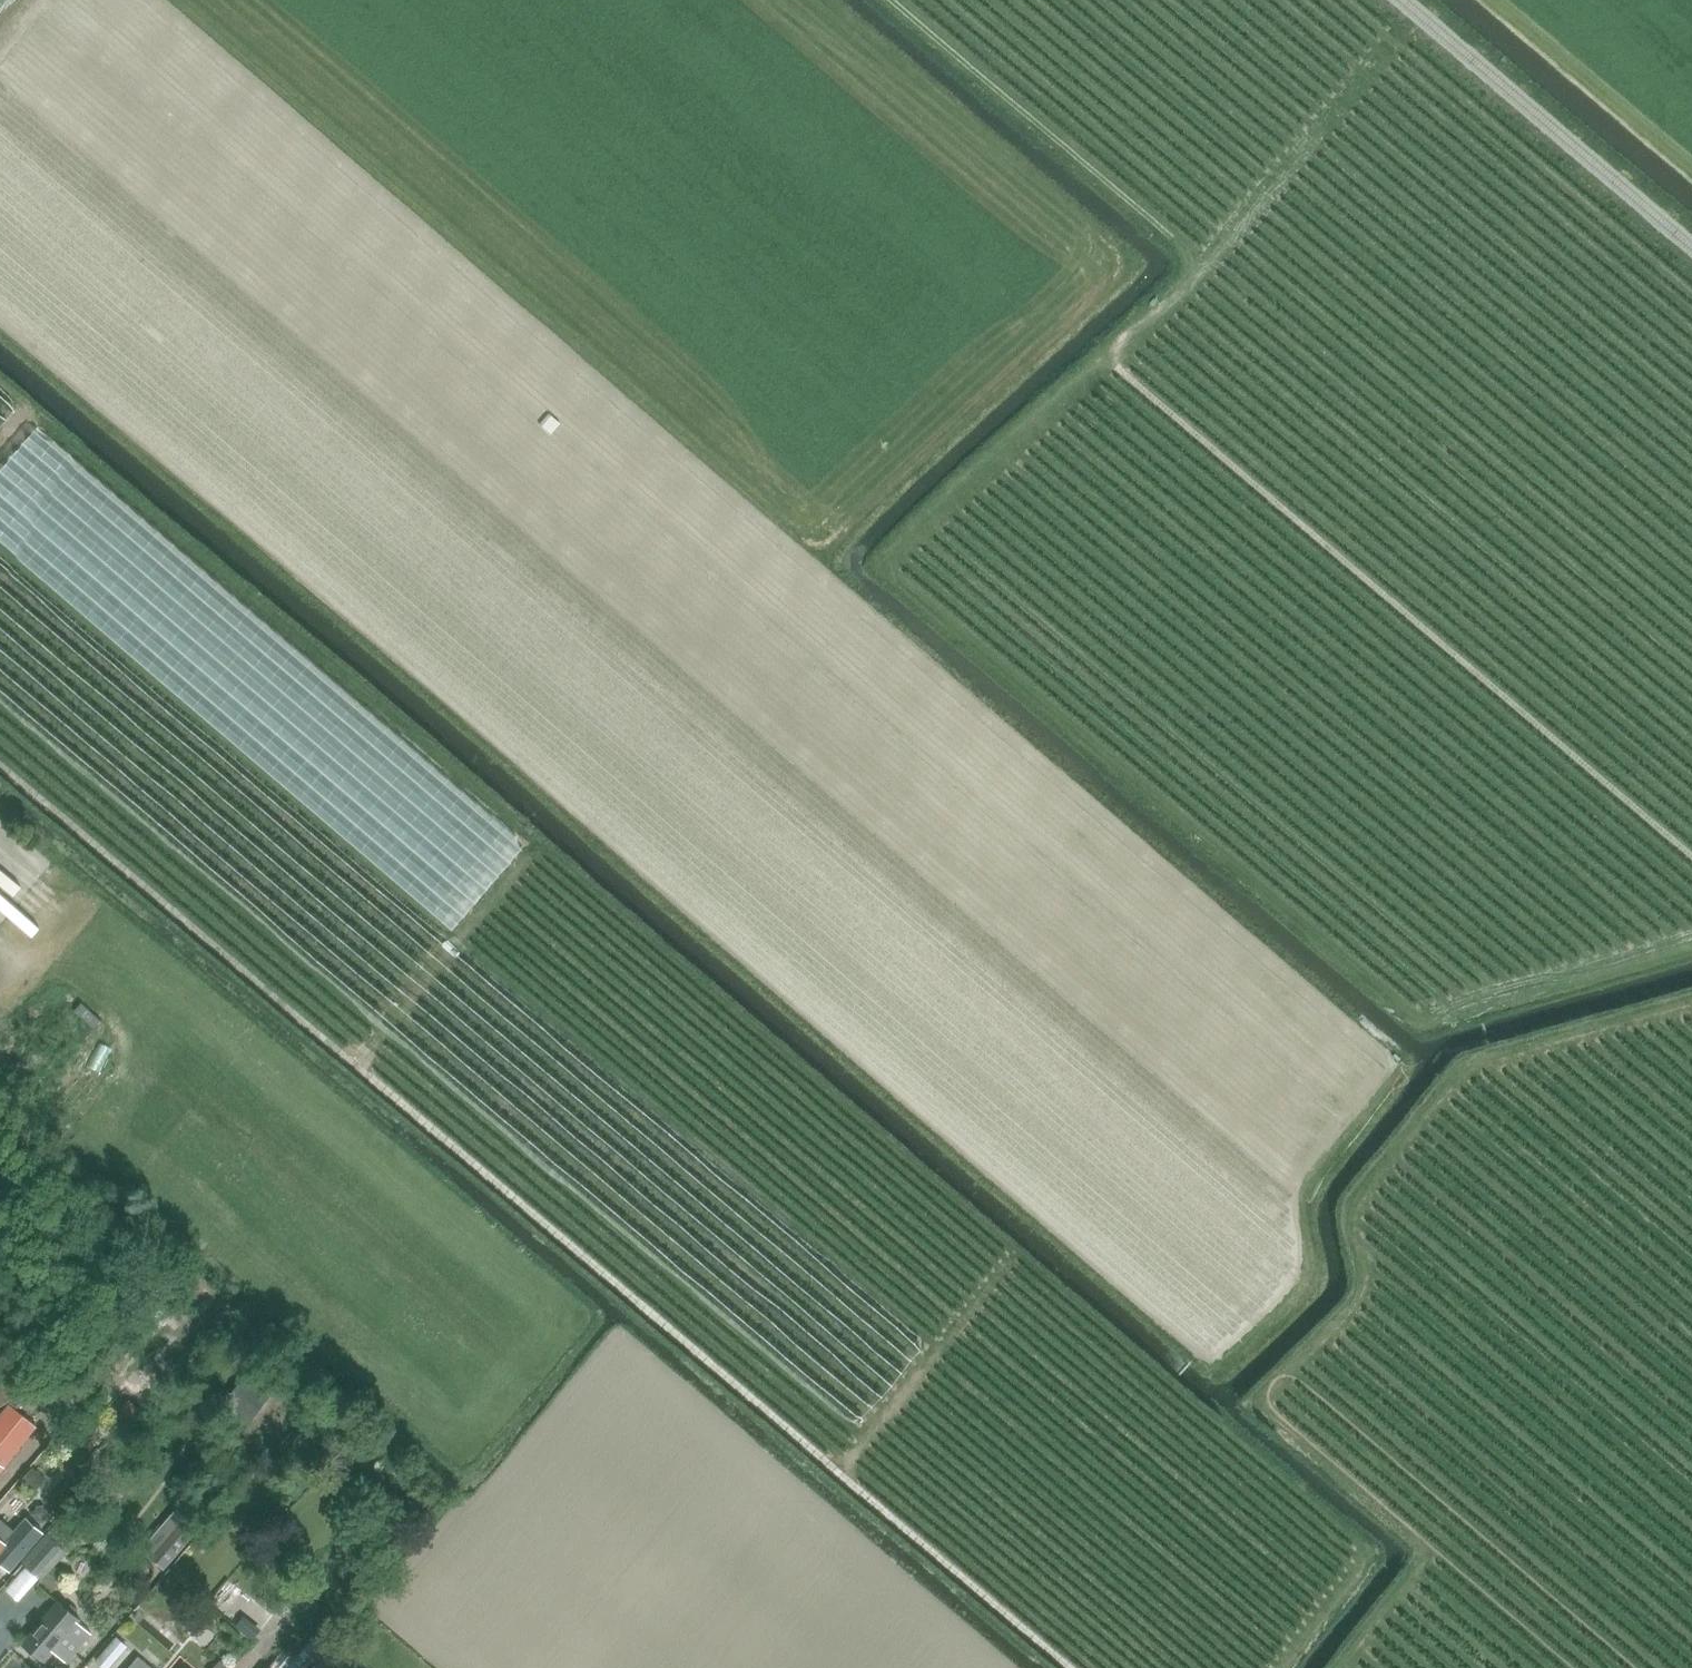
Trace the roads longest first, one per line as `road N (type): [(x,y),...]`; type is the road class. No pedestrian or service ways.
road 1 (track): [(1071,1667),(0,762)]

